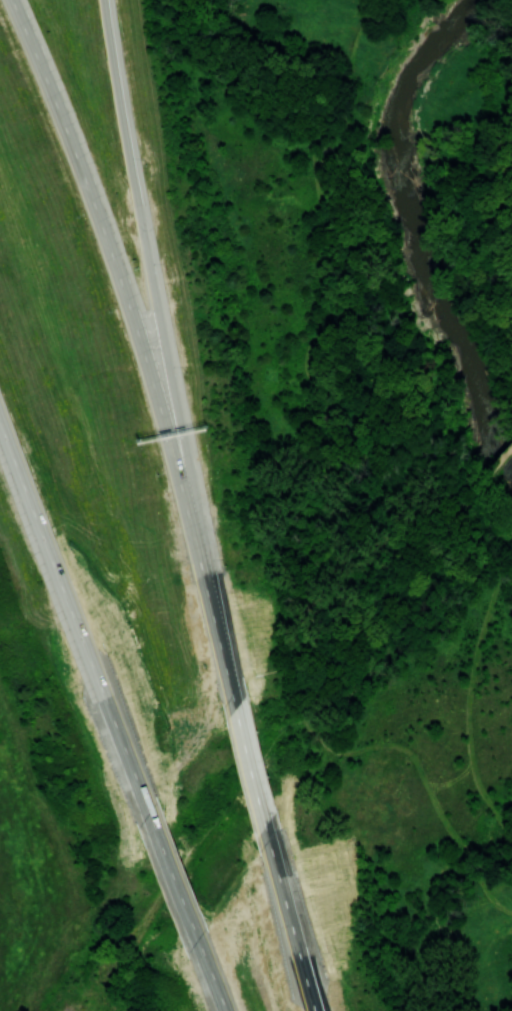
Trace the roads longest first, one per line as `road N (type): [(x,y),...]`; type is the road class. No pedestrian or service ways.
road 1 (trunk): [(219,630),(141,339),(15,0)]
road 2 (trunk): [(219,630),(108,20)]
road 3 (trunk): [(0,423),(150,824)]
road 4 (trunk): [(316,1010),(267,832)]
road 5 (trunk): [(267,832),(237,703)]

